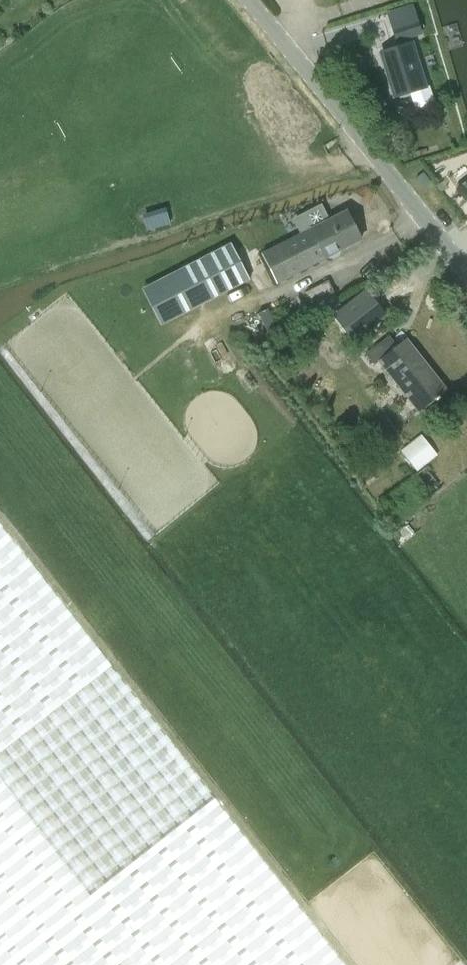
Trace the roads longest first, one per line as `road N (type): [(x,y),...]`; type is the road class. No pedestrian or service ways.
road 1 (residential): [(466,270),(249,0)]

